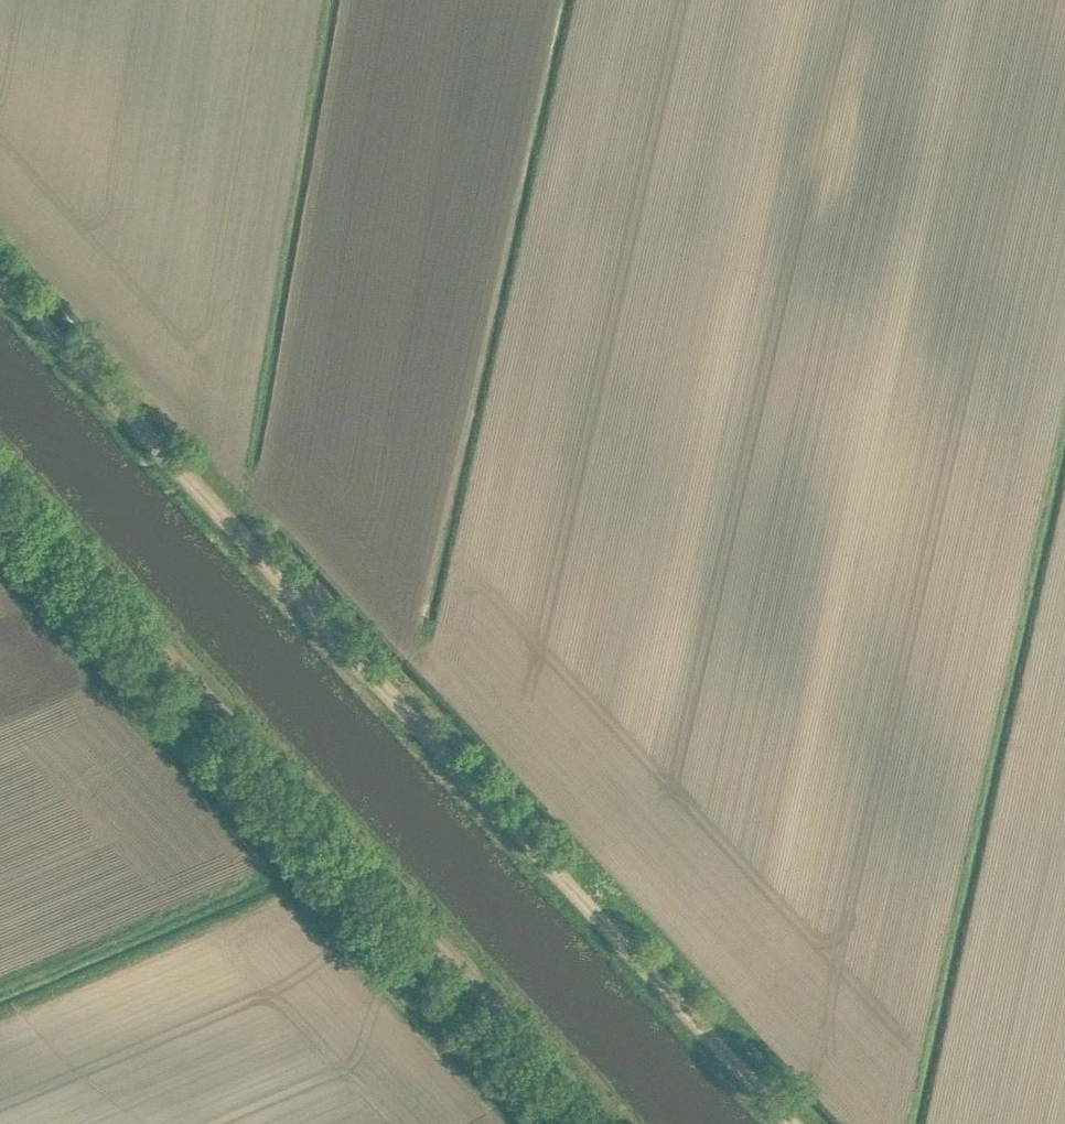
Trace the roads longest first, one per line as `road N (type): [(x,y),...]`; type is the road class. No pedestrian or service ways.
road 1 (track): [(806,1123),(0,252)]
road 2 (track): [(0,481),(601,1123)]

